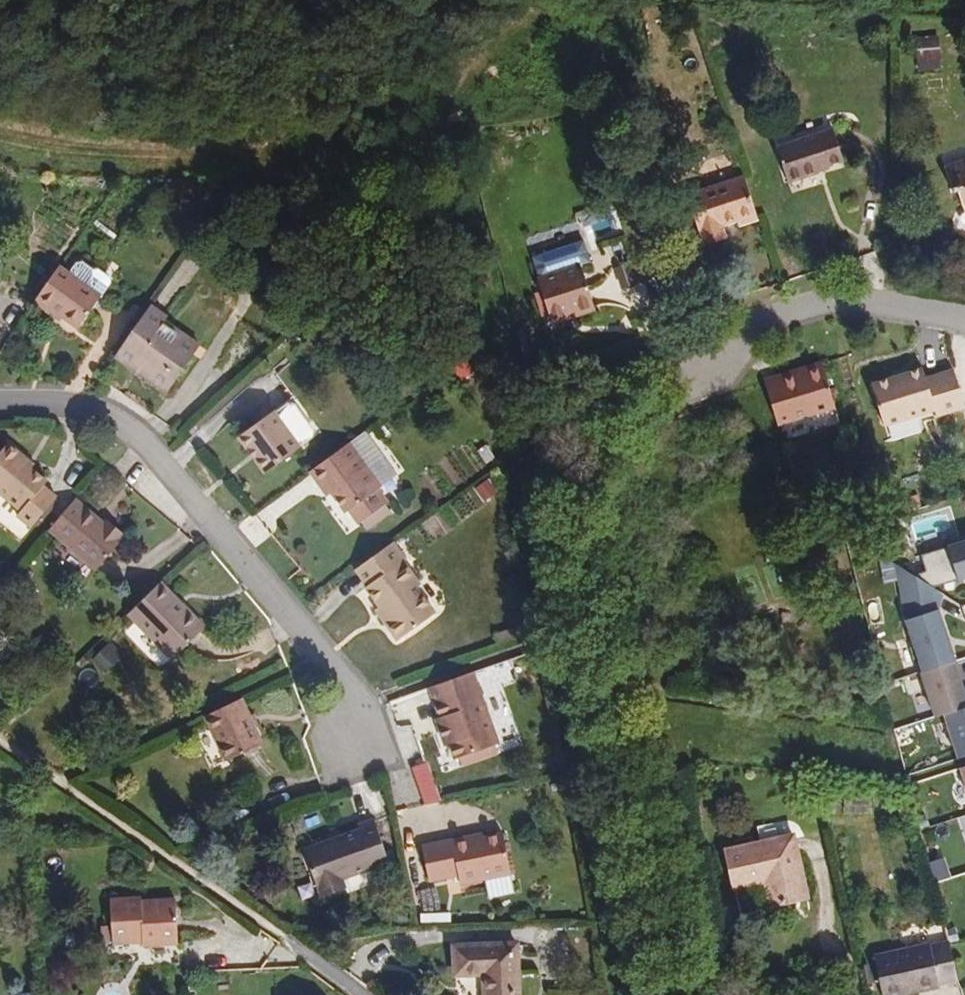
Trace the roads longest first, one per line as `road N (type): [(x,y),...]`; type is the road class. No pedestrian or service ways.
road 1 (track): [(594,0),(551,18),(478,78),(437,136),(301,150),(42,131),(0,121)]
road 2 (residential): [(370,751),(277,605),(187,497),(113,425),(0,399)]
road 3 (residential): [(687,355),(873,303),(964,322)]

